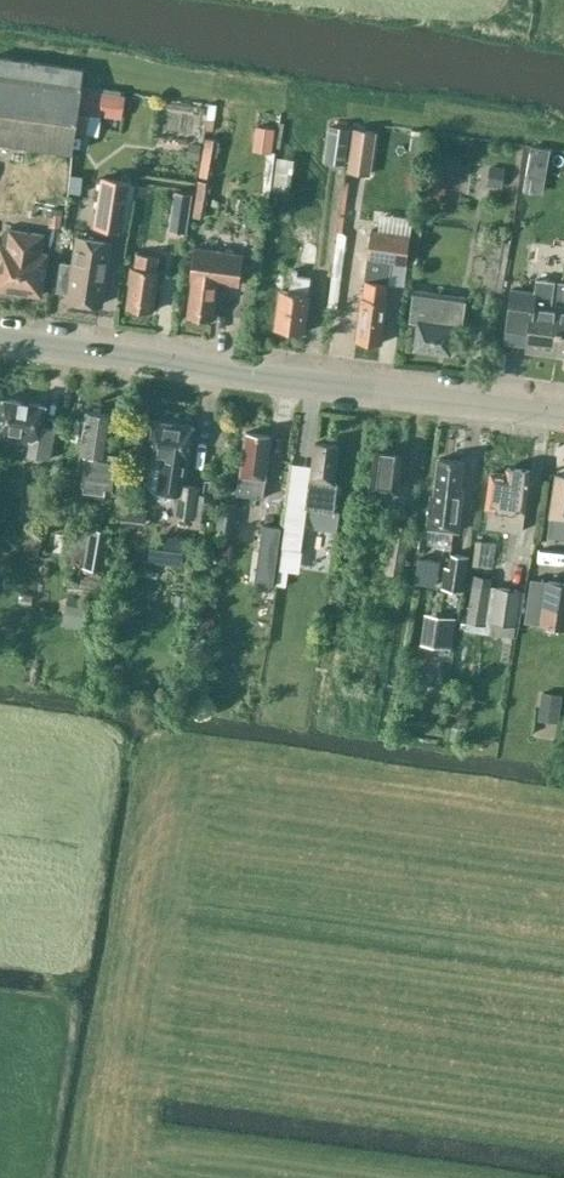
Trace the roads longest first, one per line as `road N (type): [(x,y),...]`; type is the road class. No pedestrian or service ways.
road 1 (residential): [(0,340),(563,415)]

